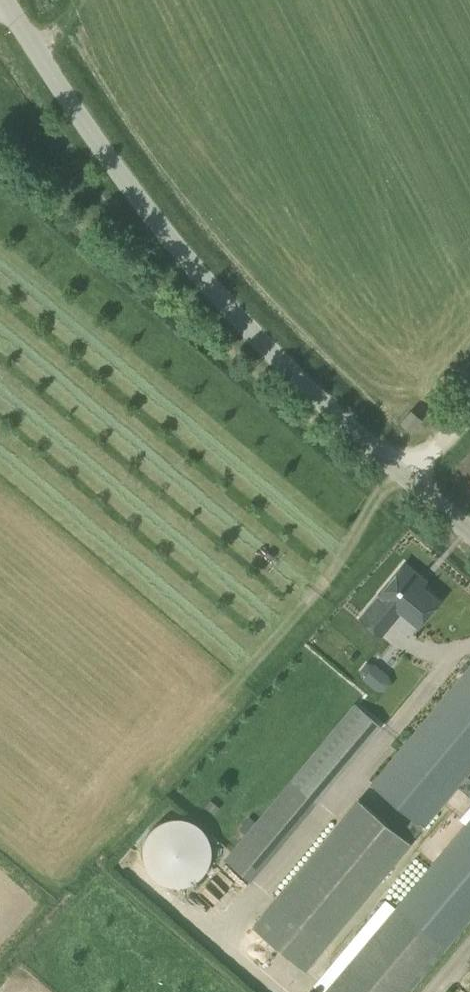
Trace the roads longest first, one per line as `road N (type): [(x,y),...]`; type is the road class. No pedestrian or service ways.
road 1 (unclassified): [(469,530),(277,363),(137,197),(4,0)]

